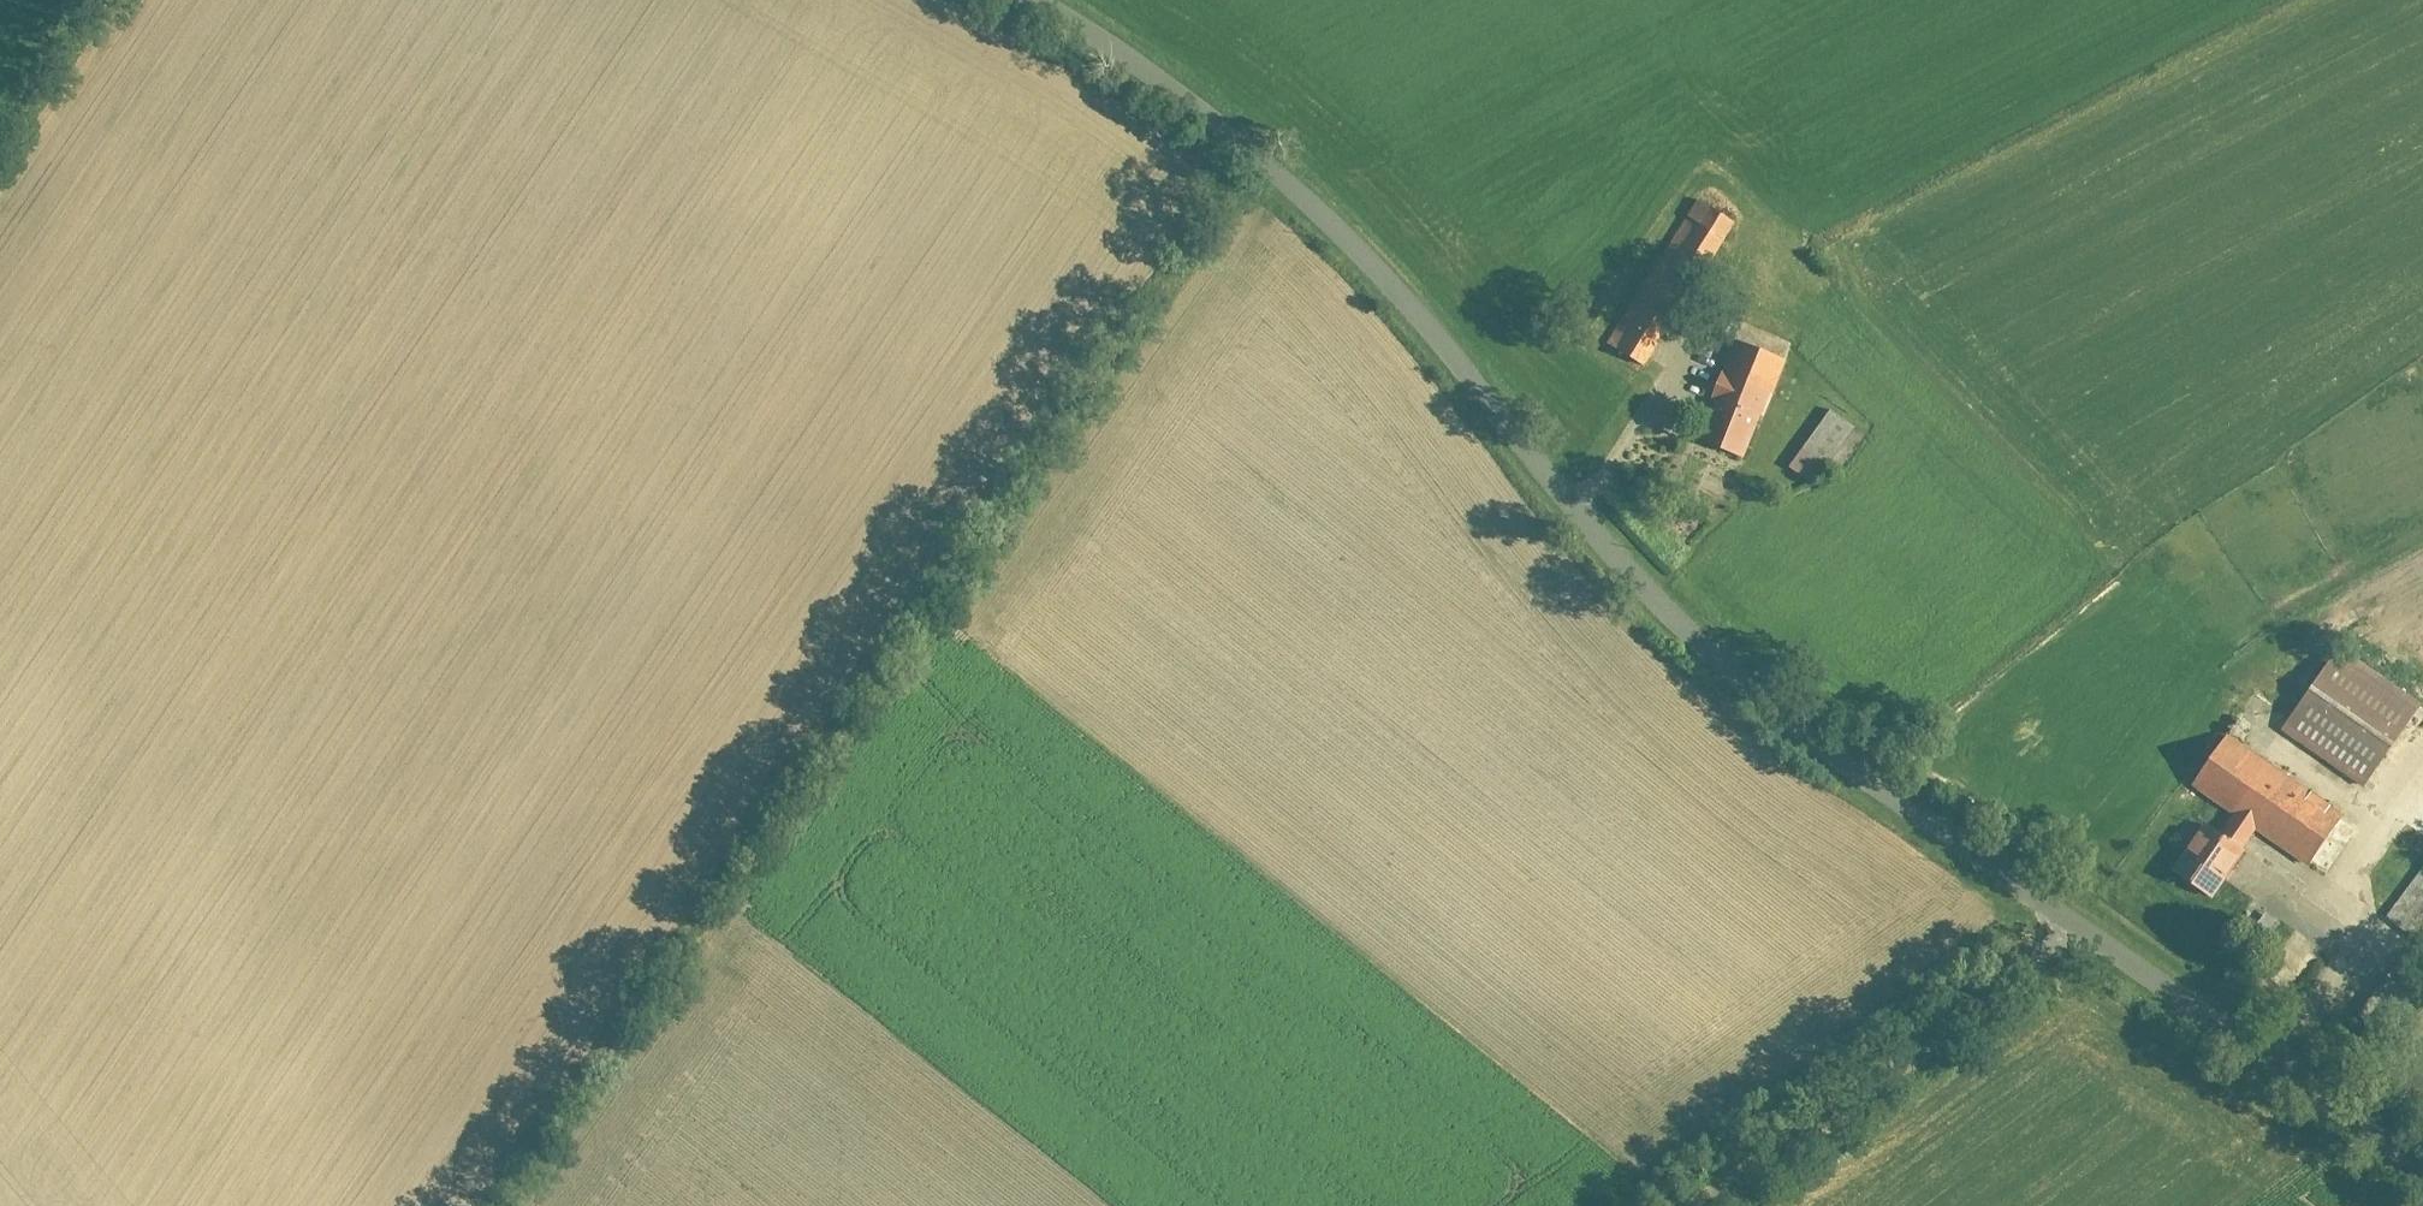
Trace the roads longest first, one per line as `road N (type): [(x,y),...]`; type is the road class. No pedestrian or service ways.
road 1 (unclassified): [(1027,0),(1164,86),(1273,182),(1765,704),(2076,936)]
road 2 (unclassified): [(1709,1205),(2076,936)]
road 3 (unclassified): [(2076,936),(2422,1179)]

